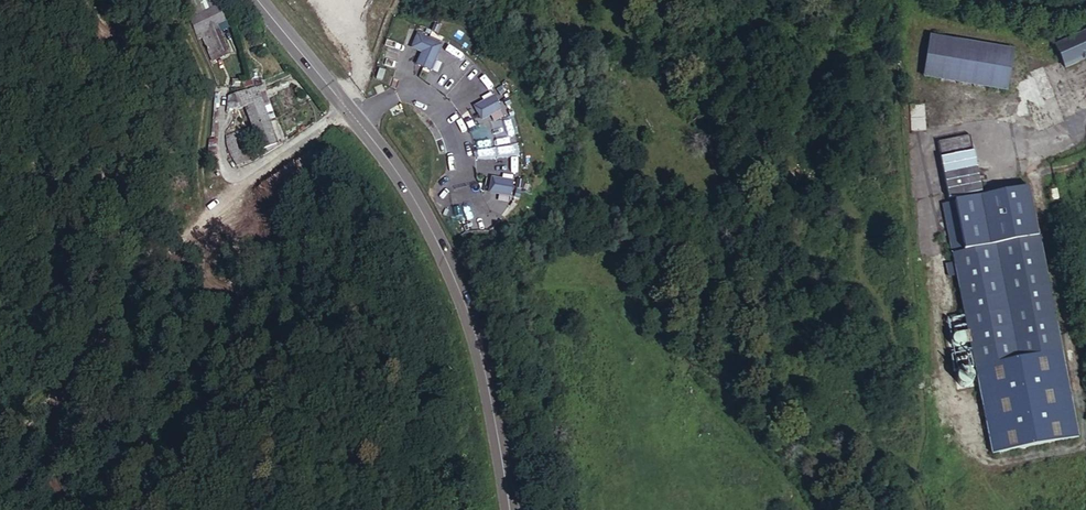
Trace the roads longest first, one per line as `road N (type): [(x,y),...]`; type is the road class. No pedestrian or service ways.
road 1 (tertiary): [(257,0),(395,168),(432,230),(480,352),(510,509)]
road 2 (track): [(0,449),(102,357)]

